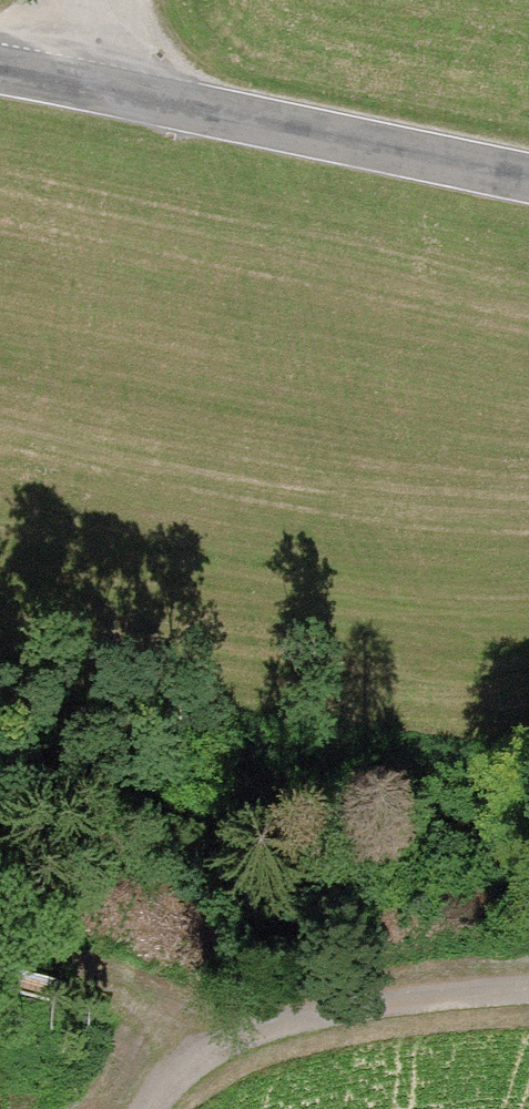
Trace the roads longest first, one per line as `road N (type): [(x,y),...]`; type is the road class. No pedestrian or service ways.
road 1 (unclassified): [(528,179),(0,71)]
road 2 (track): [(153,1108),(194,1064),(284,1024),(464,998),(528,997)]
road 3 (track): [(194,1064),(126,1005),(82,984),(0,983)]
road 4 (track): [(75,0),(84,85),(116,0)]

